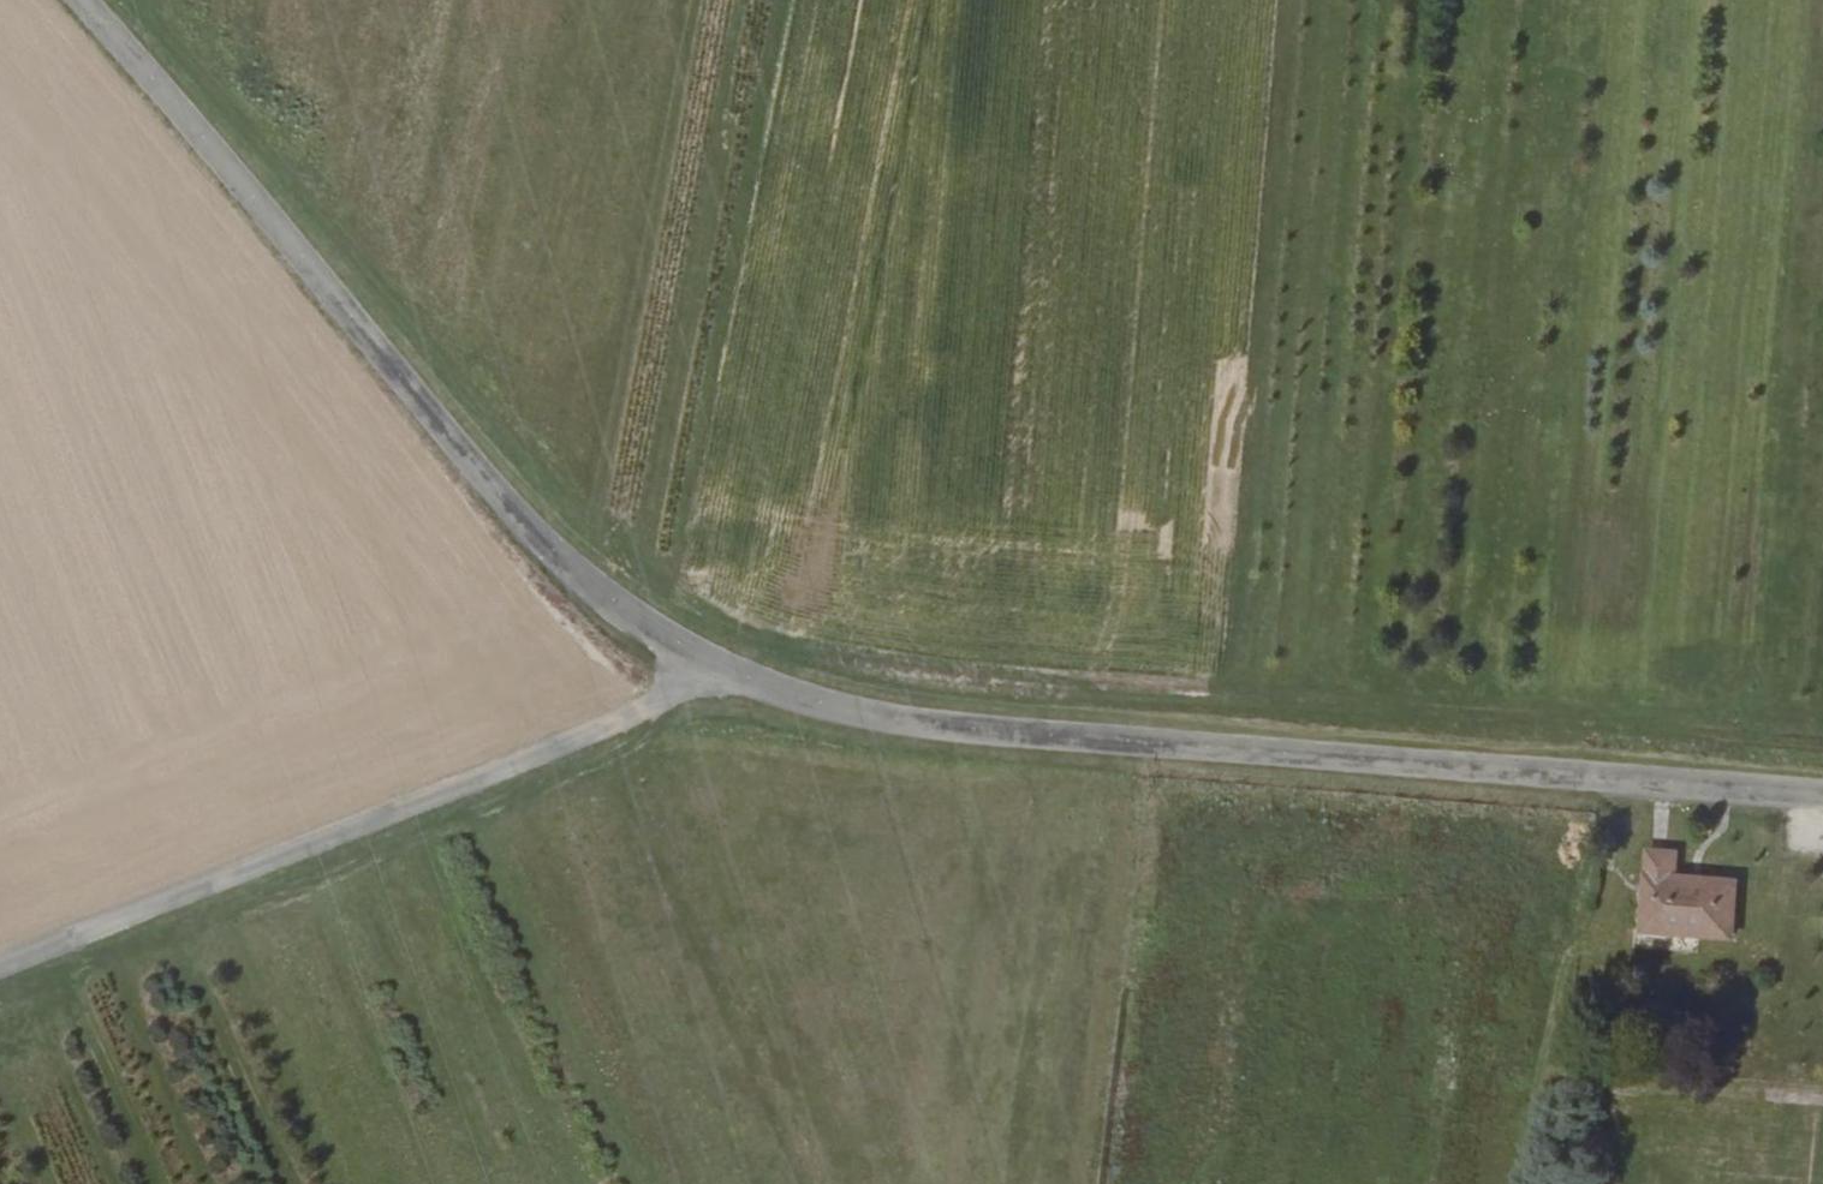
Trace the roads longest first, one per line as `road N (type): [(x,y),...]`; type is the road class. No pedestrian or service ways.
road 1 (tertiary): [(1822,795),(984,737),(809,705),(743,678),(622,603),(485,470),(86,0)]
road 2 (track): [(0,967),(743,678)]

